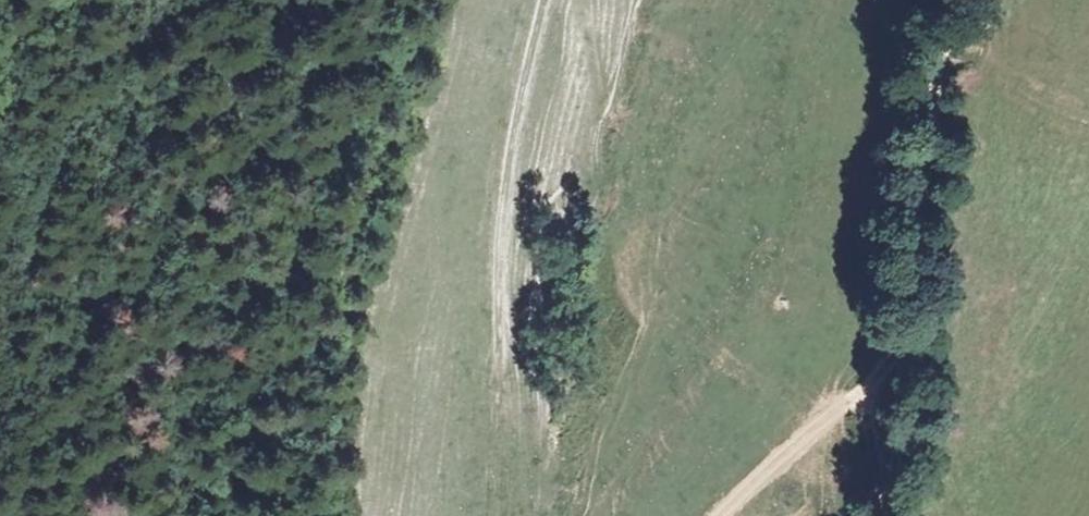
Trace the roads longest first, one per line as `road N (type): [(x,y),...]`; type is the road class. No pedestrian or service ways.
road 1 (track): [(886,515),(944,54),(967,0)]

